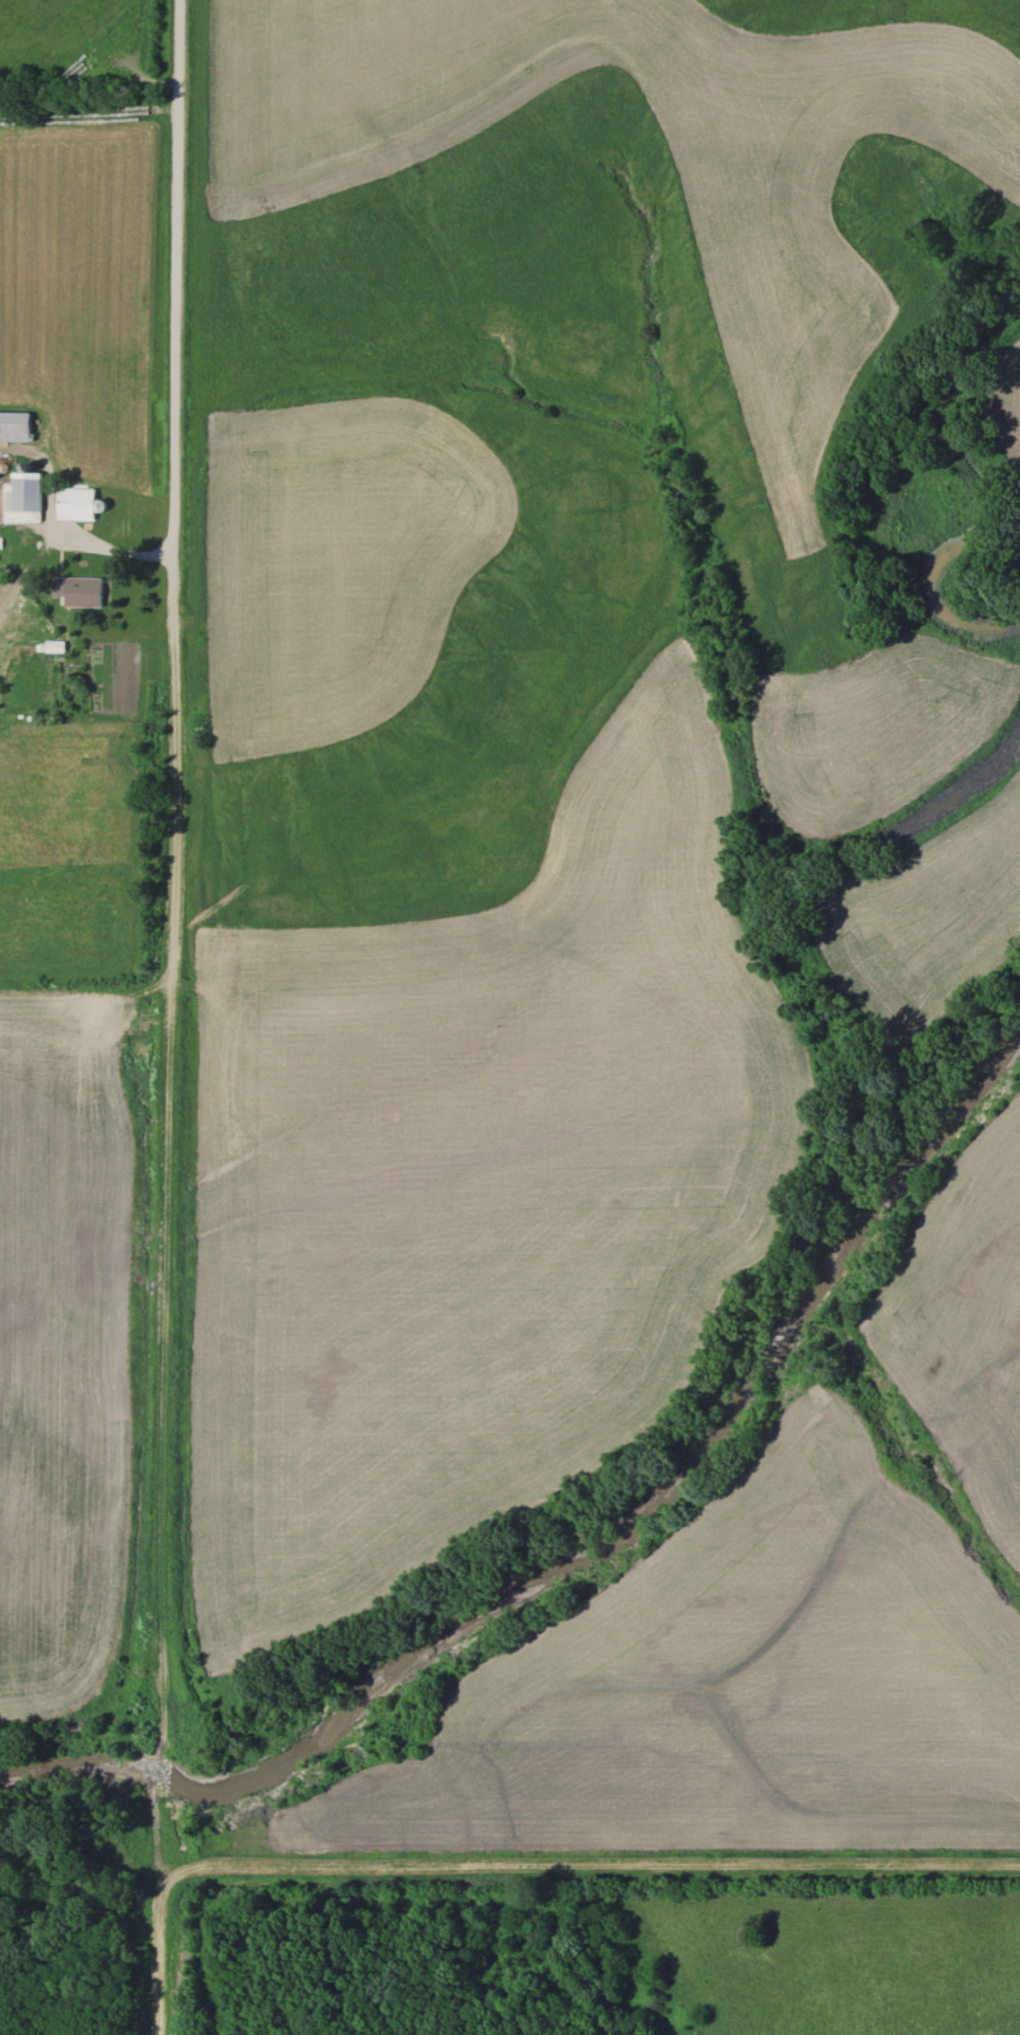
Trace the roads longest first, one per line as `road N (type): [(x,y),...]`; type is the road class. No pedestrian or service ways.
road 1 (residential): [(153,2034),(180,0)]
road 2 (residential): [(1019,1868),(157,1874)]

